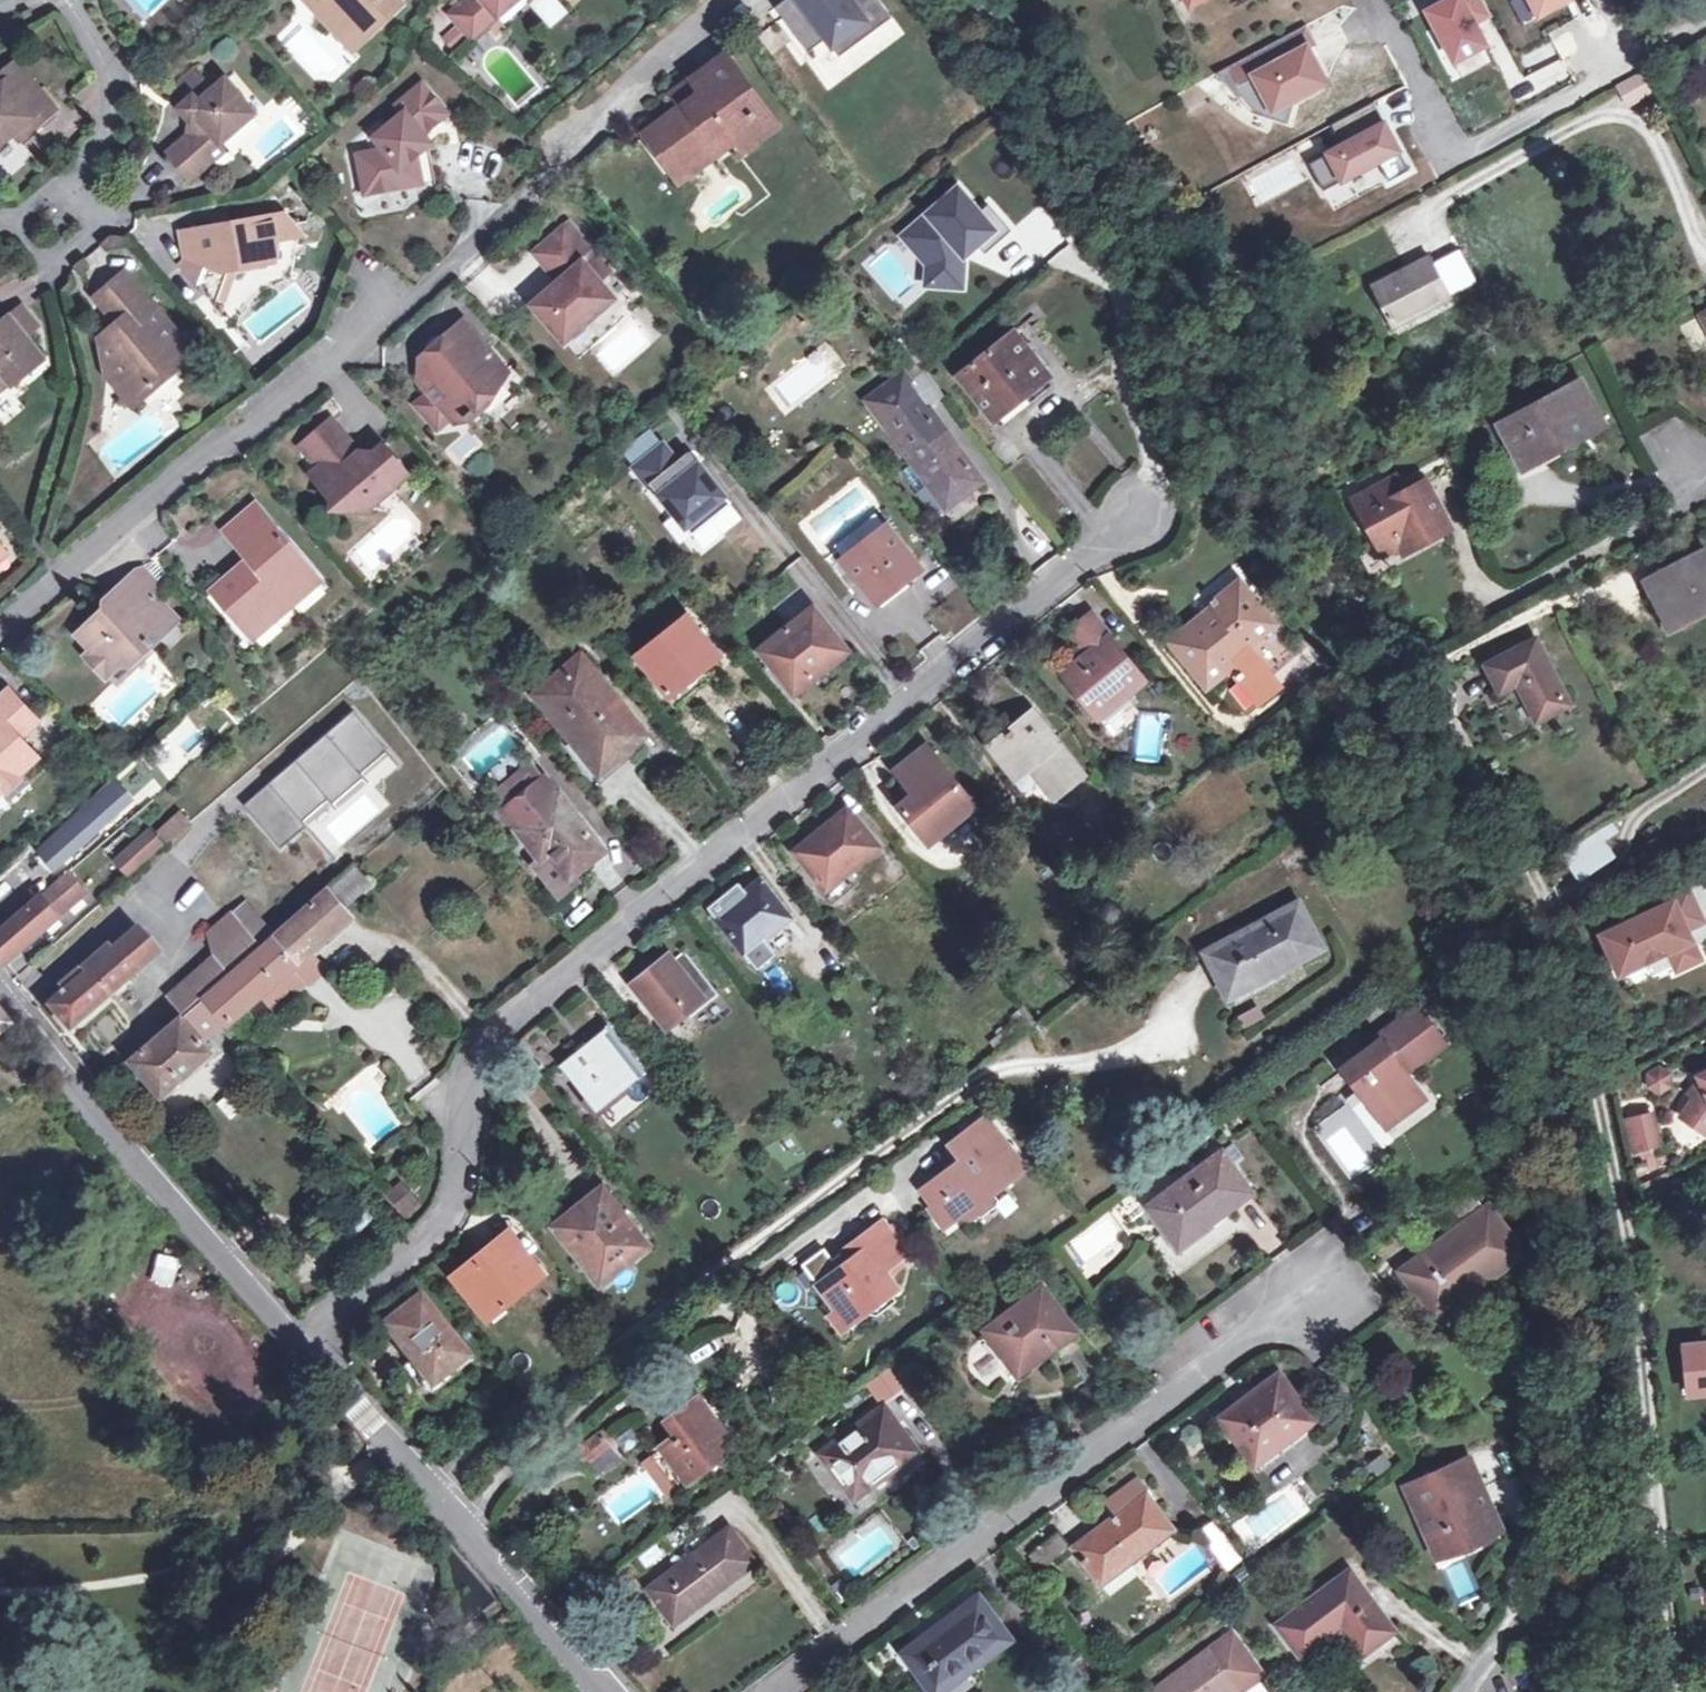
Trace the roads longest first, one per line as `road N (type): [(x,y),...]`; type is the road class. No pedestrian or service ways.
road 1 (residential): [(294,1344),(461,1216),(477,1046),(1130,529)]
road 2 (track): [(1678,1691),(1636,1278),(1590,1063),(1539,890),(1428,670)]
road 3 (residential): [(788,1691),(1326,1283)]
road 4 (residential): [(0,631),(510,203)]
road 5 (residential): [(598,1691),(294,1344)]
road 6 (residential): [(294,1344),(0,998)]
road 7 (residential): [(62,0),(111,80),(105,127),(59,219)]

